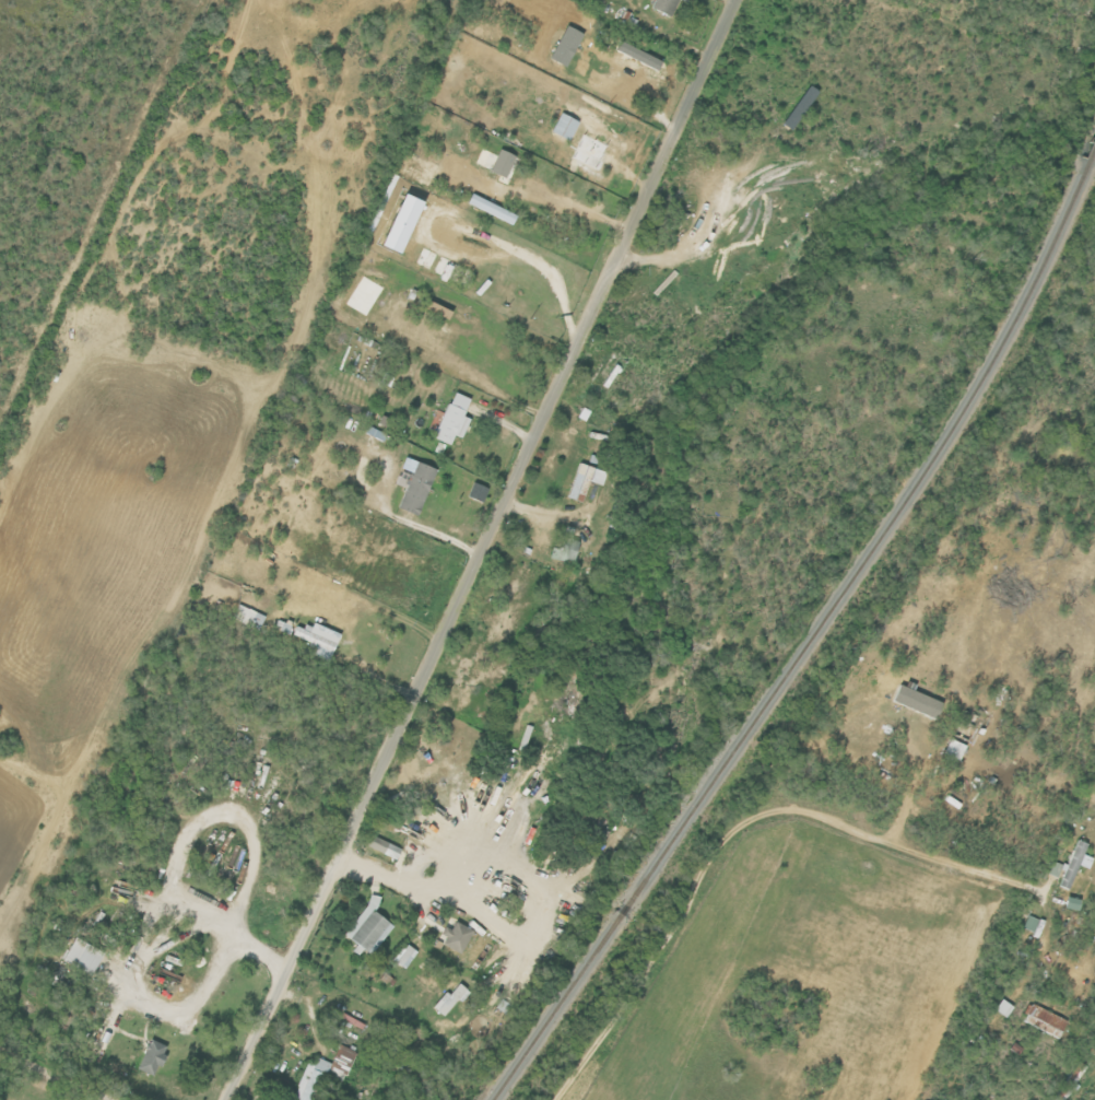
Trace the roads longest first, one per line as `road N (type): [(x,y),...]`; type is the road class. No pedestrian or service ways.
road 1 (residential): [(227,1099),(735,0)]

